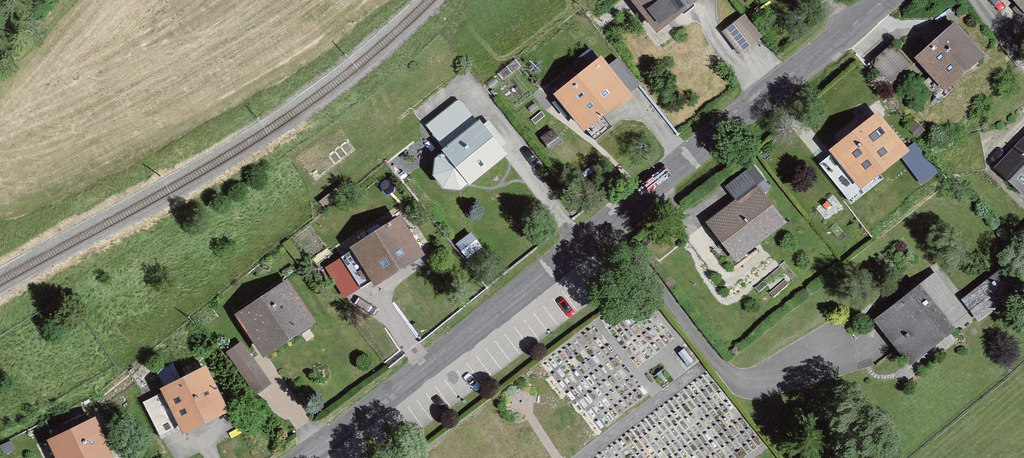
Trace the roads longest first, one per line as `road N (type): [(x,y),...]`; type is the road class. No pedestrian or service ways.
road 1 (unclassified): [(878,0),(607,224),(305,457)]

